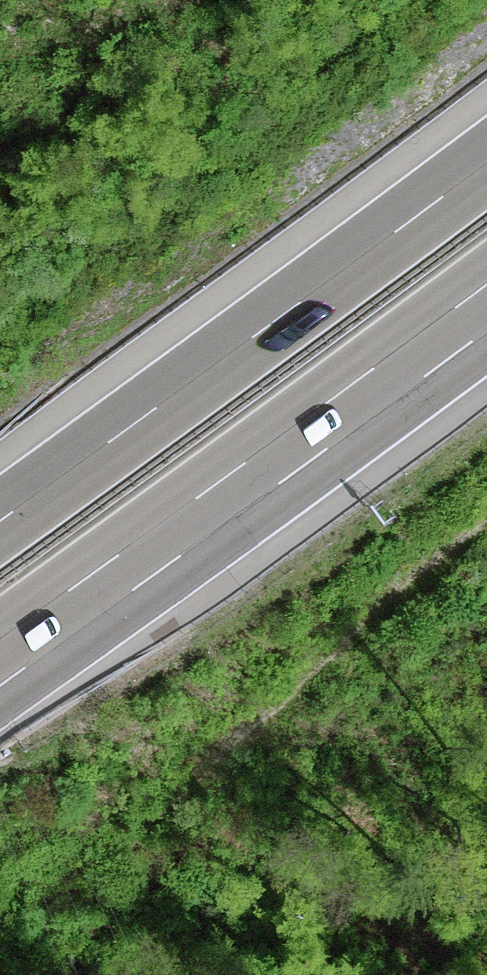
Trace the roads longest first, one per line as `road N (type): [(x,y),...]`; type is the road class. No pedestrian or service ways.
road 1 (motorway): [(486,163),(0,520)]
road 2 (motorway): [(0,661),(486,307)]
road 3 (track): [(486,522),(198,780)]

